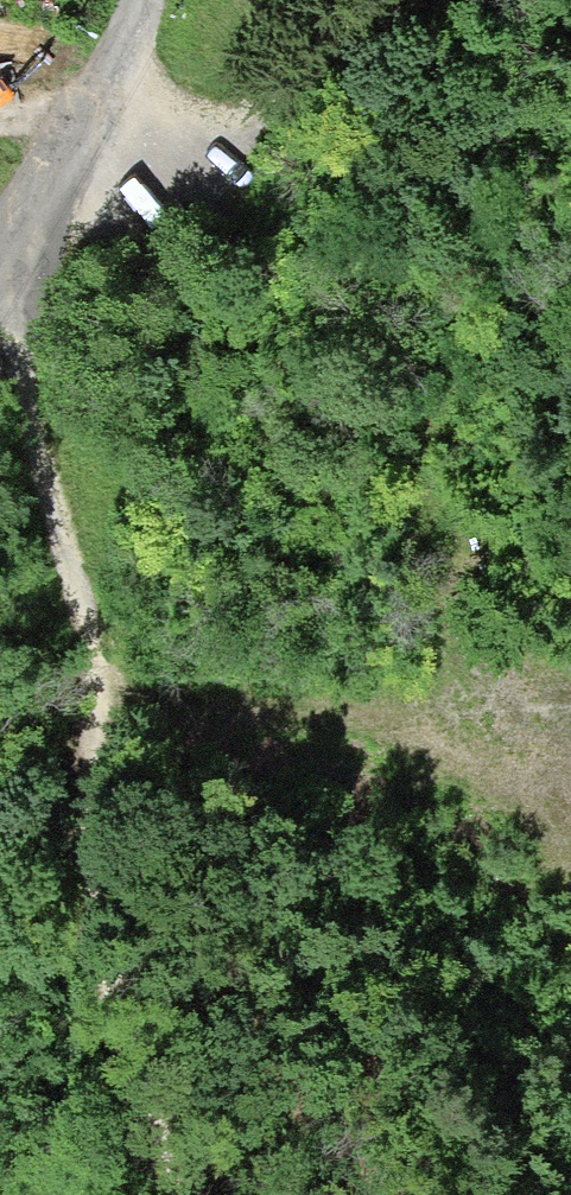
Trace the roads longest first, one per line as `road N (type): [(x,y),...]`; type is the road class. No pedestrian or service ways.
road 1 (track): [(163,1194),(120,1041),(96,691),(9,332),(0,323)]
road 2 (track): [(392,0),(254,128),(166,130),(89,97)]
road 3 (residential): [(0,235),(52,160),(138,0)]
road 4 (track): [(78,619),(248,682)]

